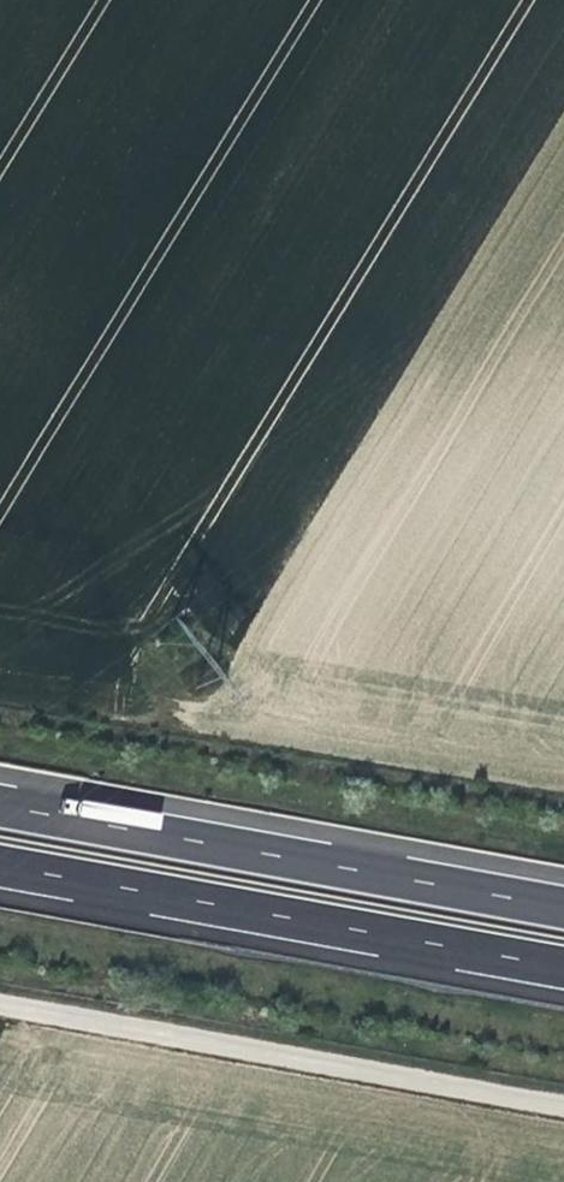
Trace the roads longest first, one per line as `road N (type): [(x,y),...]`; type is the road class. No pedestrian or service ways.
road 1 (motorway): [(563,907),(0,805)]
road 2 (motorway): [(0,865),(563,966)]
road 3 (track): [(563,1108),(0,1008)]

